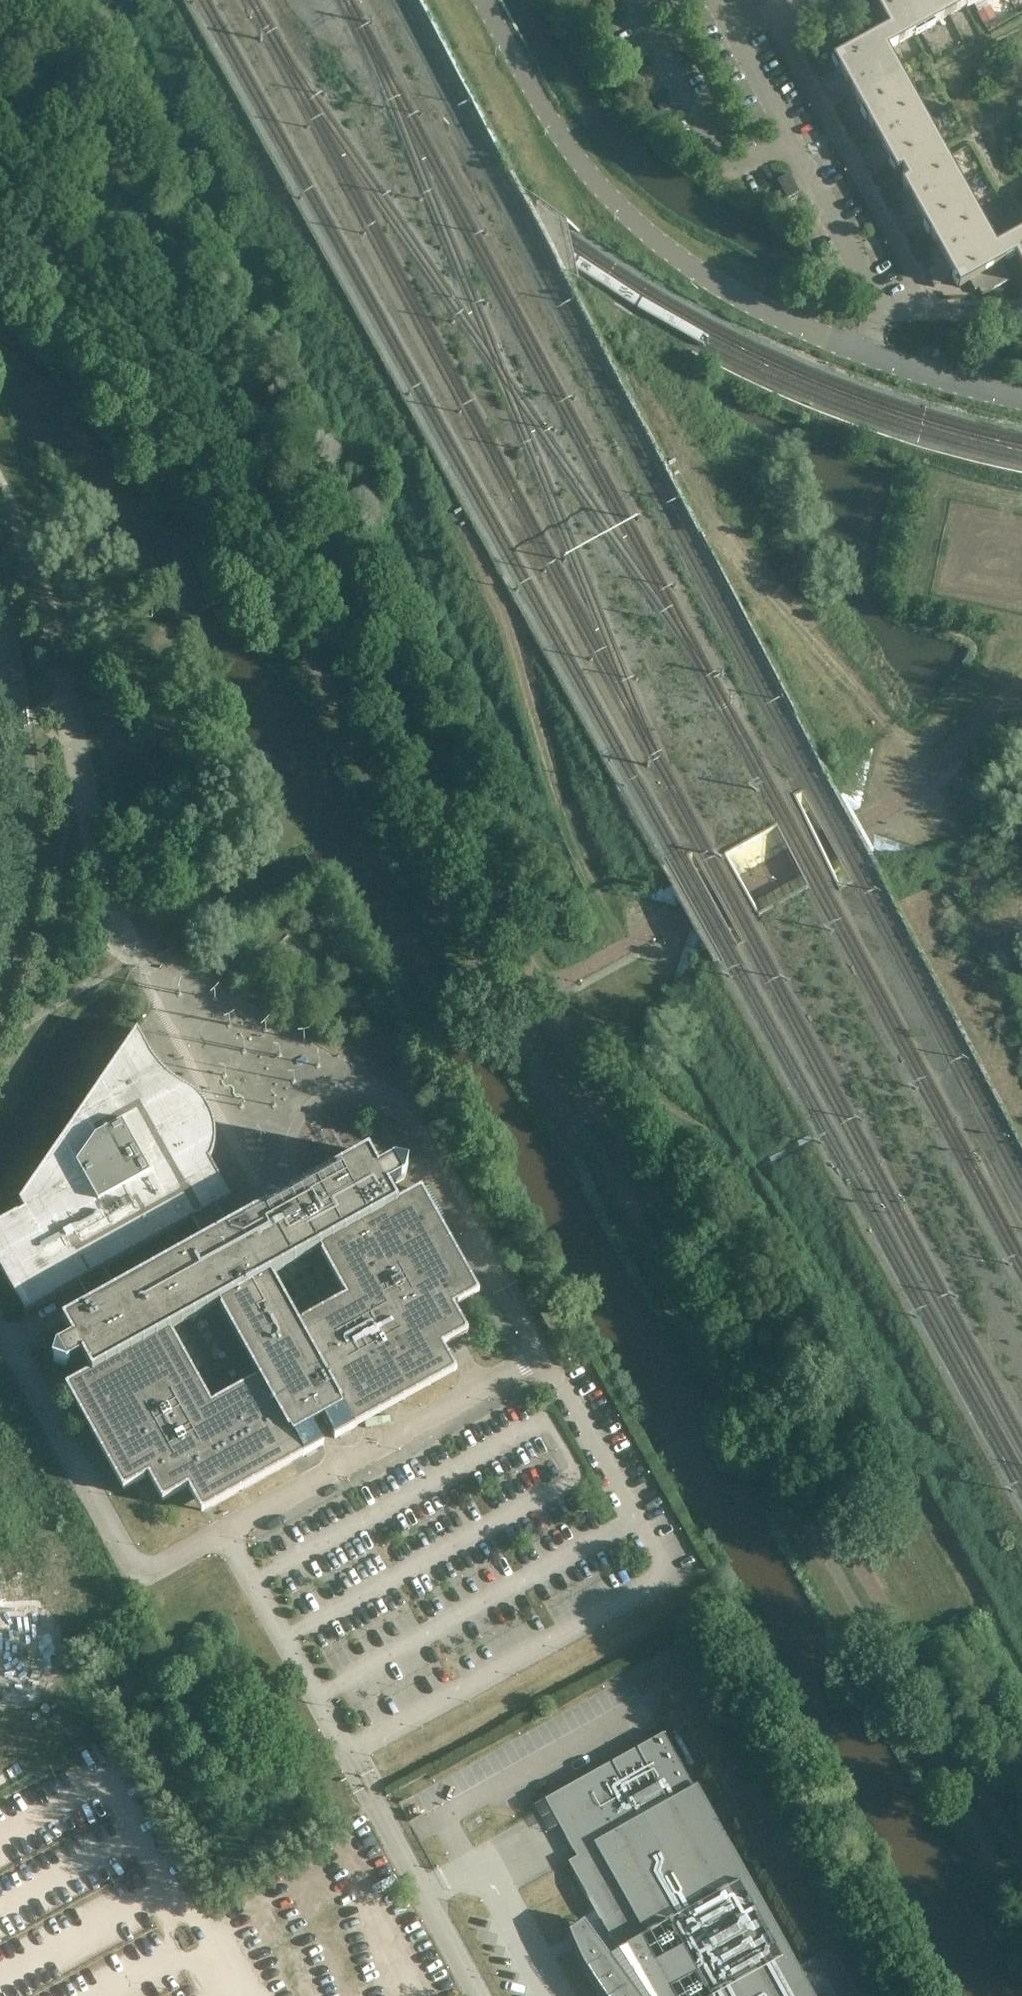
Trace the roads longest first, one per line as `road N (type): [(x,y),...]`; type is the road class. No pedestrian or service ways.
road 1 (residential): [(485,0),(570,152),(608,198),(727,290),(867,354)]
road 2 (residential): [(920,312),(917,287),(789,52),(782,0)]
road 3 (unclassified): [(0,962),(19,850),(20,770),(0,639)]
road 4 (residential): [(867,354),(1021,398)]

